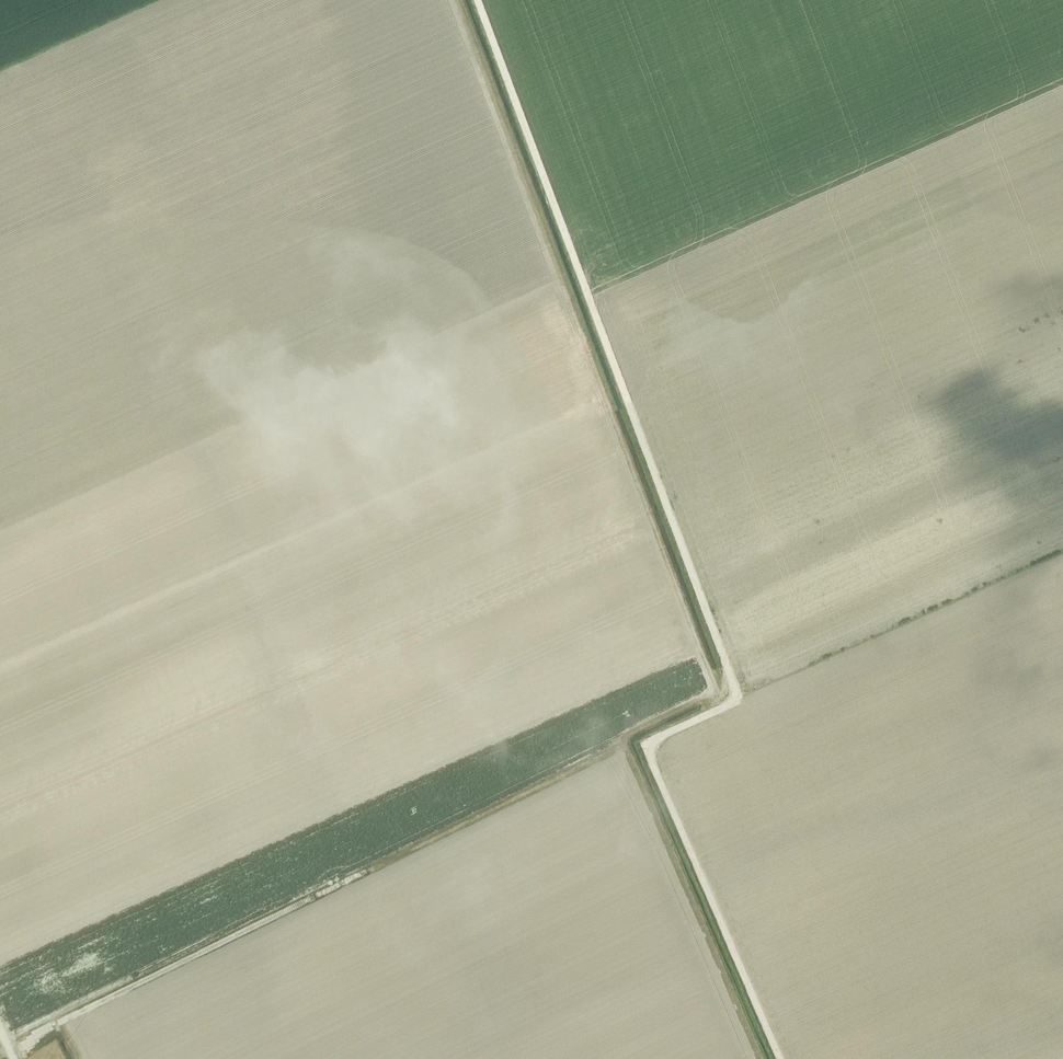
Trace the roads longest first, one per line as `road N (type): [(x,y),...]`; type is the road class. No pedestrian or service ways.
road 1 (track): [(18,1058),(43,1032),(362,874),(22,0)]
road 2 (track): [(780,1058),(651,755),(657,739),(739,698),(477,0)]

